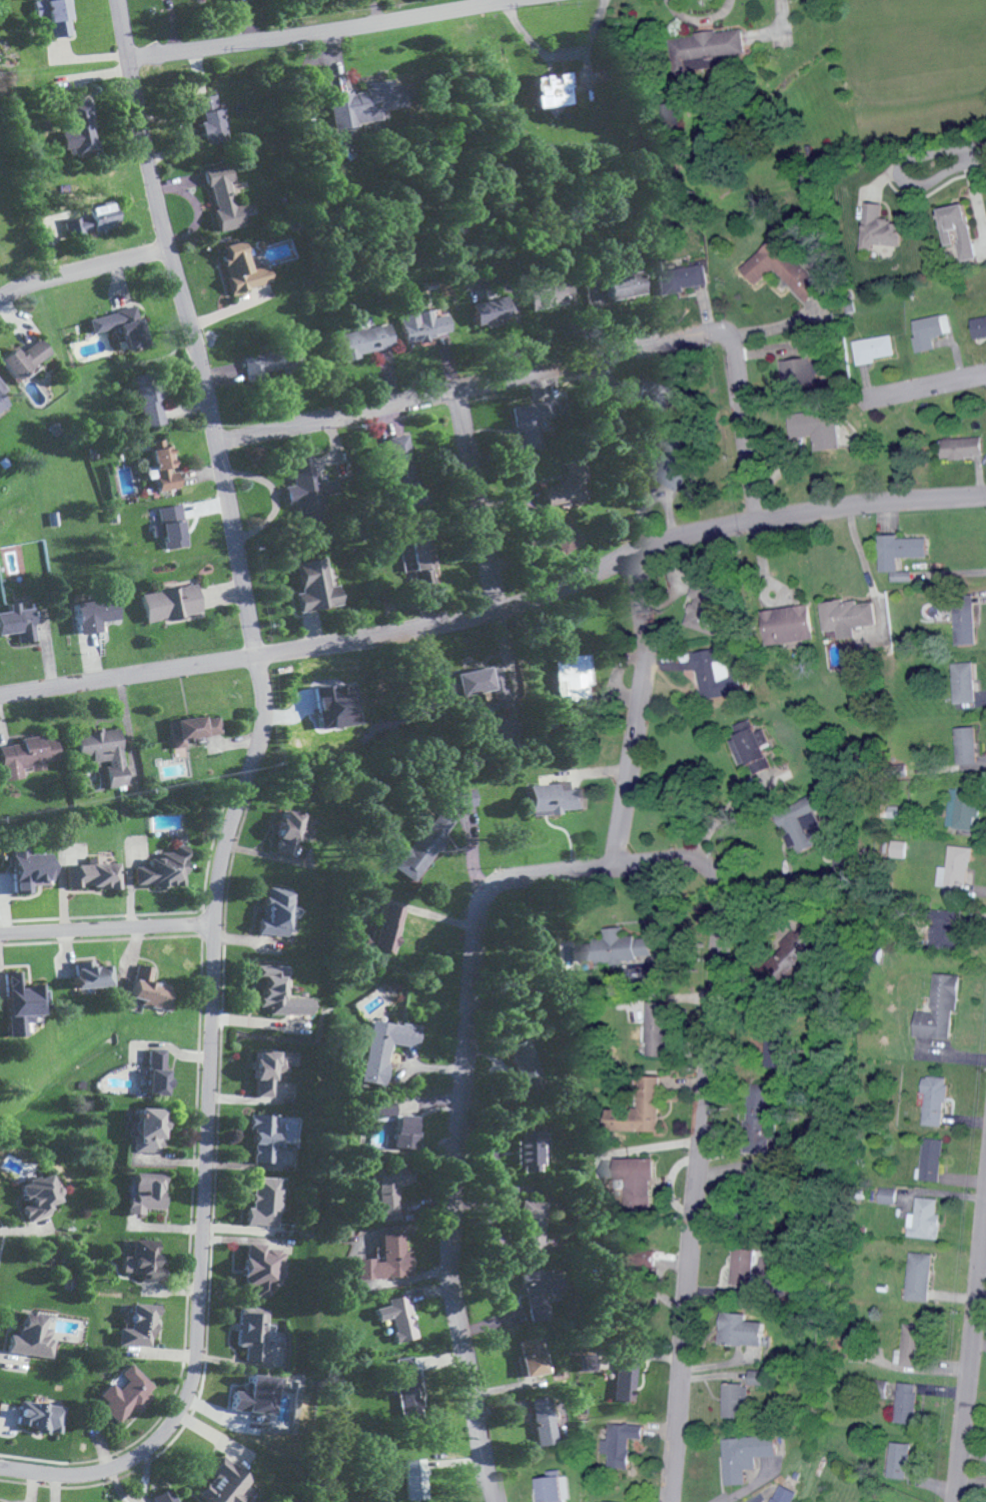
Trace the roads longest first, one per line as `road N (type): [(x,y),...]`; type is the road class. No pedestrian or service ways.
road 1 (residential): [(0,1471),(64,1479),(125,1464),(172,1423),(190,1383),(216,893),(260,736),(258,674),(216,448),(165,248),(117,0)]
road 2 (residential): [(667,1501),(719,912),(705,876),(680,867),(508,887),(476,920),(452,1305),(492,1501)]
road 3 (residential): [(0,697),(466,621),(701,532),(985,494)]
road 4 (residential): [(216,448),(701,337),(723,344),(736,373),(752,524)]
road 5 (residential): [(128,64),(552,0)]
road 6 (residential): [(606,874),(642,673),(629,559)]
road 7 (residential): [(956,1501),(985,1229)]
road 8 (residential): [(498,613),(454,394)]
road 9 (residential): [(213,929),(0,937)]
road 10 (residential): [(0,308),(43,277),(165,248)]
road 11 (residential): [(971,155),(910,169),(905,182),(926,184),(966,166),(971,155)]
road 12 (residential): [(864,401),(985,379)]

